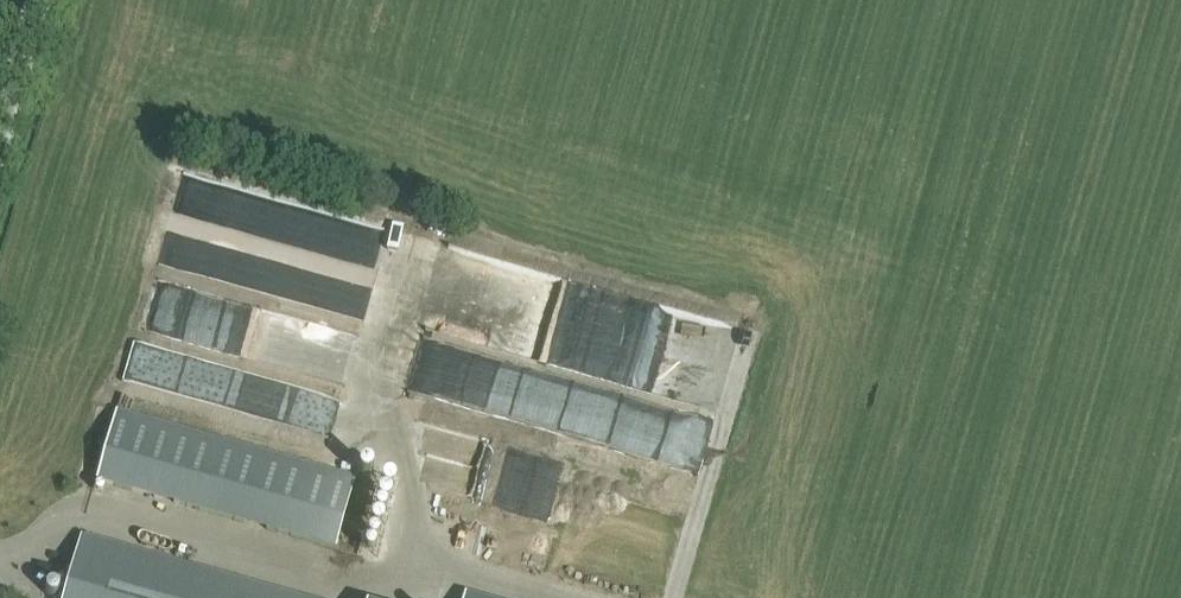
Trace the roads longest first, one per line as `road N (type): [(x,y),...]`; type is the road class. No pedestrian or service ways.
road 1 (unclassified): [(0,118),(34,0)]

